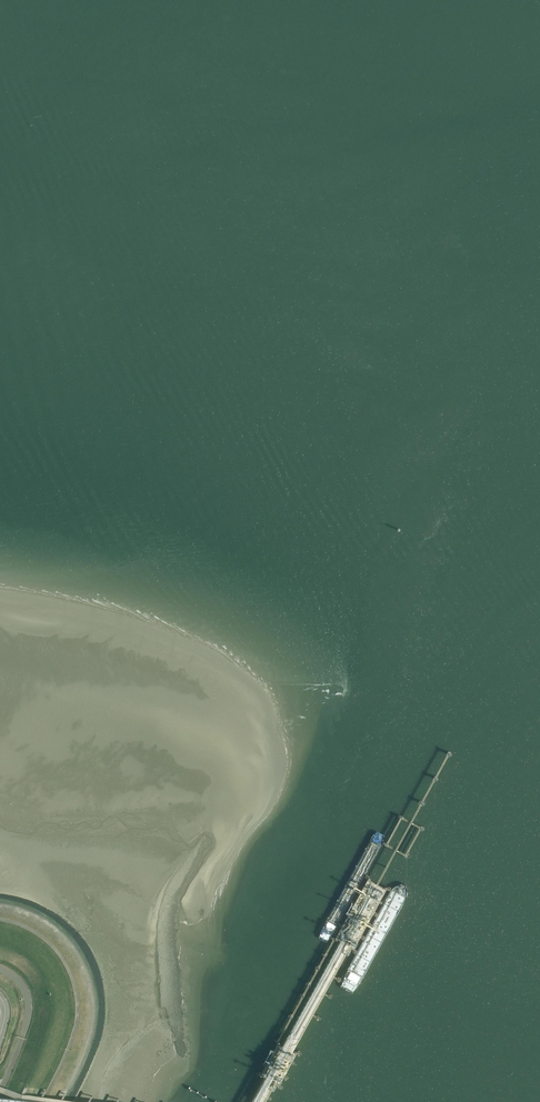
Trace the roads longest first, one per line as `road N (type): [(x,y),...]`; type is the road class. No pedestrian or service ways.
road 1 (unclassified): [(0,1091),(29,1013),(24,988),(0,970)]

